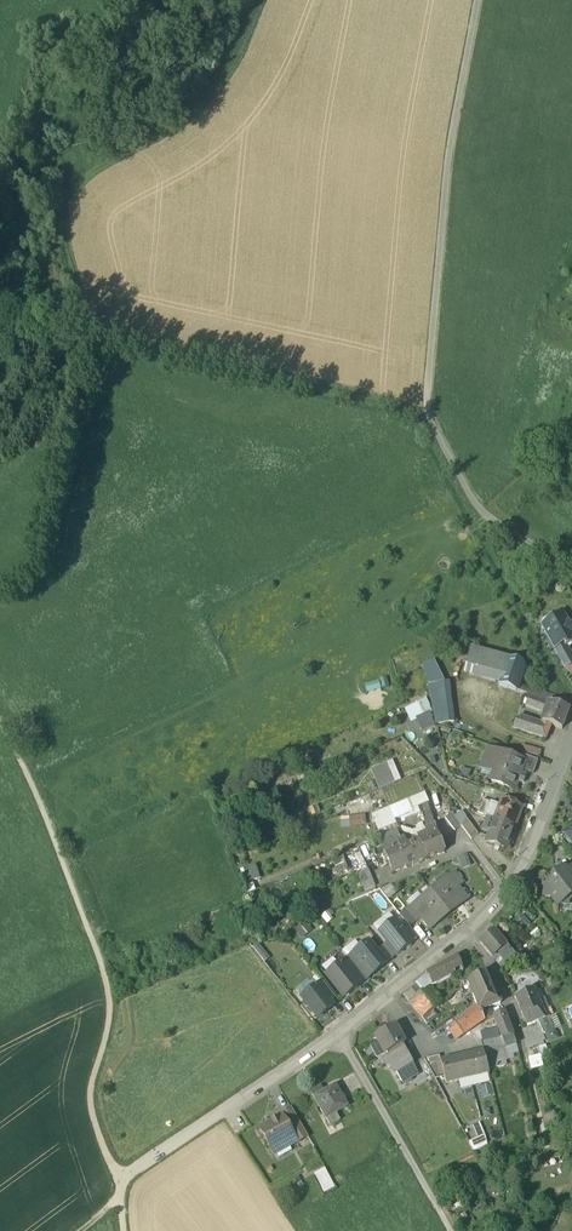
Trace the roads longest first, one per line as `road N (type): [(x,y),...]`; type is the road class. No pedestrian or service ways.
road 1 (residential): [(571,729),(524,854),(492,902),(358,1013),(118,1179)]
road 2 (track): [(477,0),(449,151),(427,404),(471,500),(558,559),(571,578)]
road 3 (track): [(0,719),(32,778),(105,967),(109,1024),(88,1099),(118,1179)]

